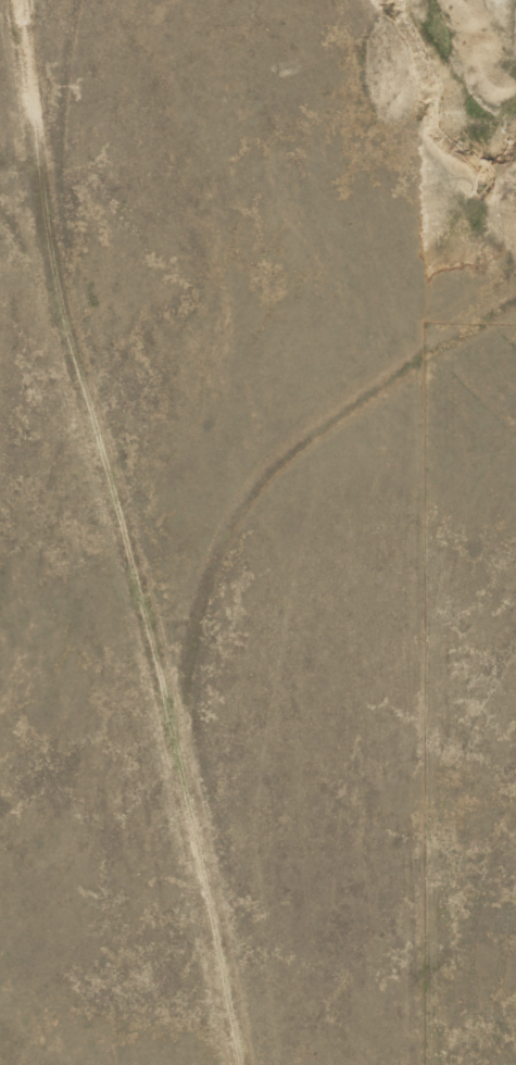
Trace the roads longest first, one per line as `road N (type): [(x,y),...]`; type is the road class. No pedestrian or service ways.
road 1 (residential): [(166,1064),(102,768),(0,195)]
road 2 (residential): [(102,768),(142,579),(186,509),(402,344),(511,317),(515,307)]

